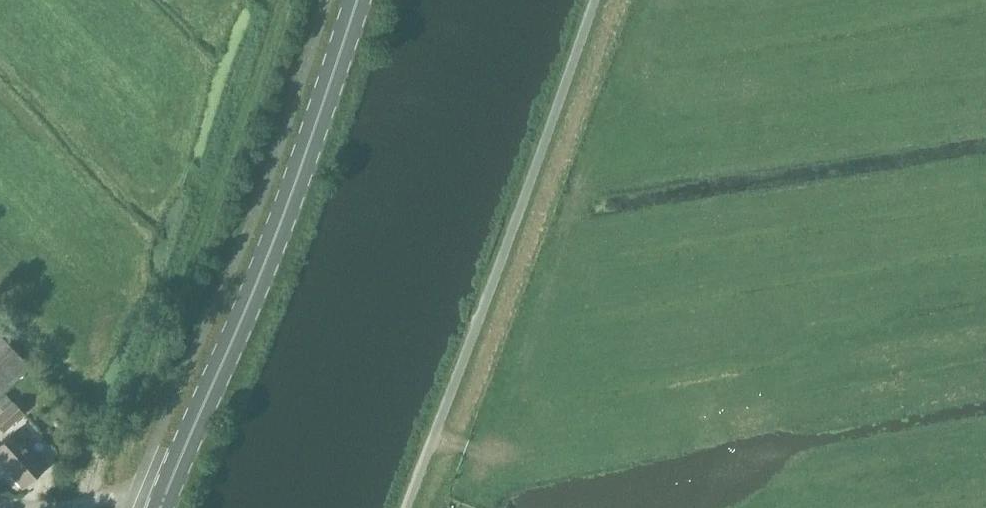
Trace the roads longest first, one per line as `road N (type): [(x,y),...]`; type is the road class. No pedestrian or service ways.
road 1 (primary): [(158,507),(314,144),(355,0)]

